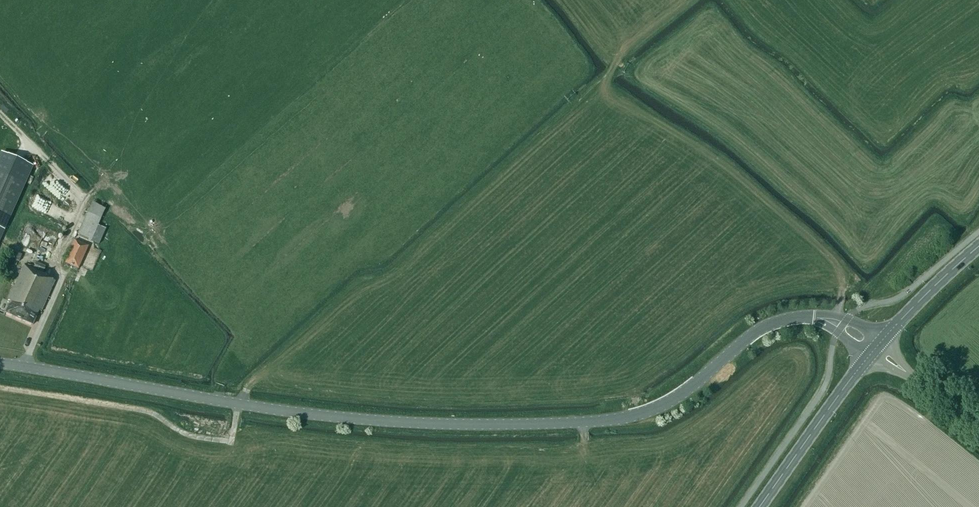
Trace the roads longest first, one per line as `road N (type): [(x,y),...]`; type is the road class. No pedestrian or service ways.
road 1 (tertiary): [(0,363),(332,416),(571,423),(635,414),(680,396),(774,323),(804,317),(842,325)]
road 2 (secondary): [(760,506),(875,347)]
road 3 (secondary): [(875,347),(978,246)]
road 4 (tertiary): [(978,432),(875,347)]

